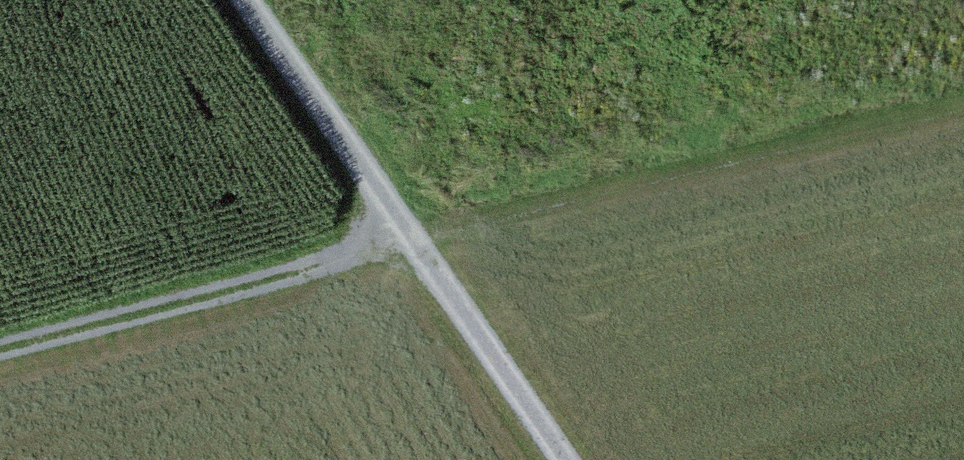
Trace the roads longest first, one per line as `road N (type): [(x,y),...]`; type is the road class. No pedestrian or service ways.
road 1 (track): [(963,104),(0,348)]
road 2 (track): [(562,459),(245,0)]

